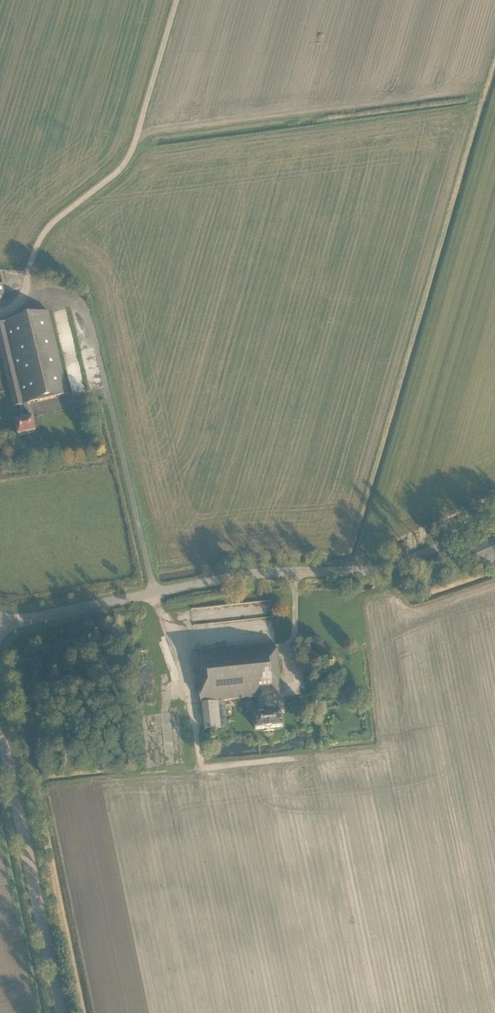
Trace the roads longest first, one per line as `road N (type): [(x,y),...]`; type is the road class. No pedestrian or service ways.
road 1 (tertiary): [(0,625),(245,576),(388,567),(494,523)]
road 2 (tertiary): [(59,1012),(0,730)]

